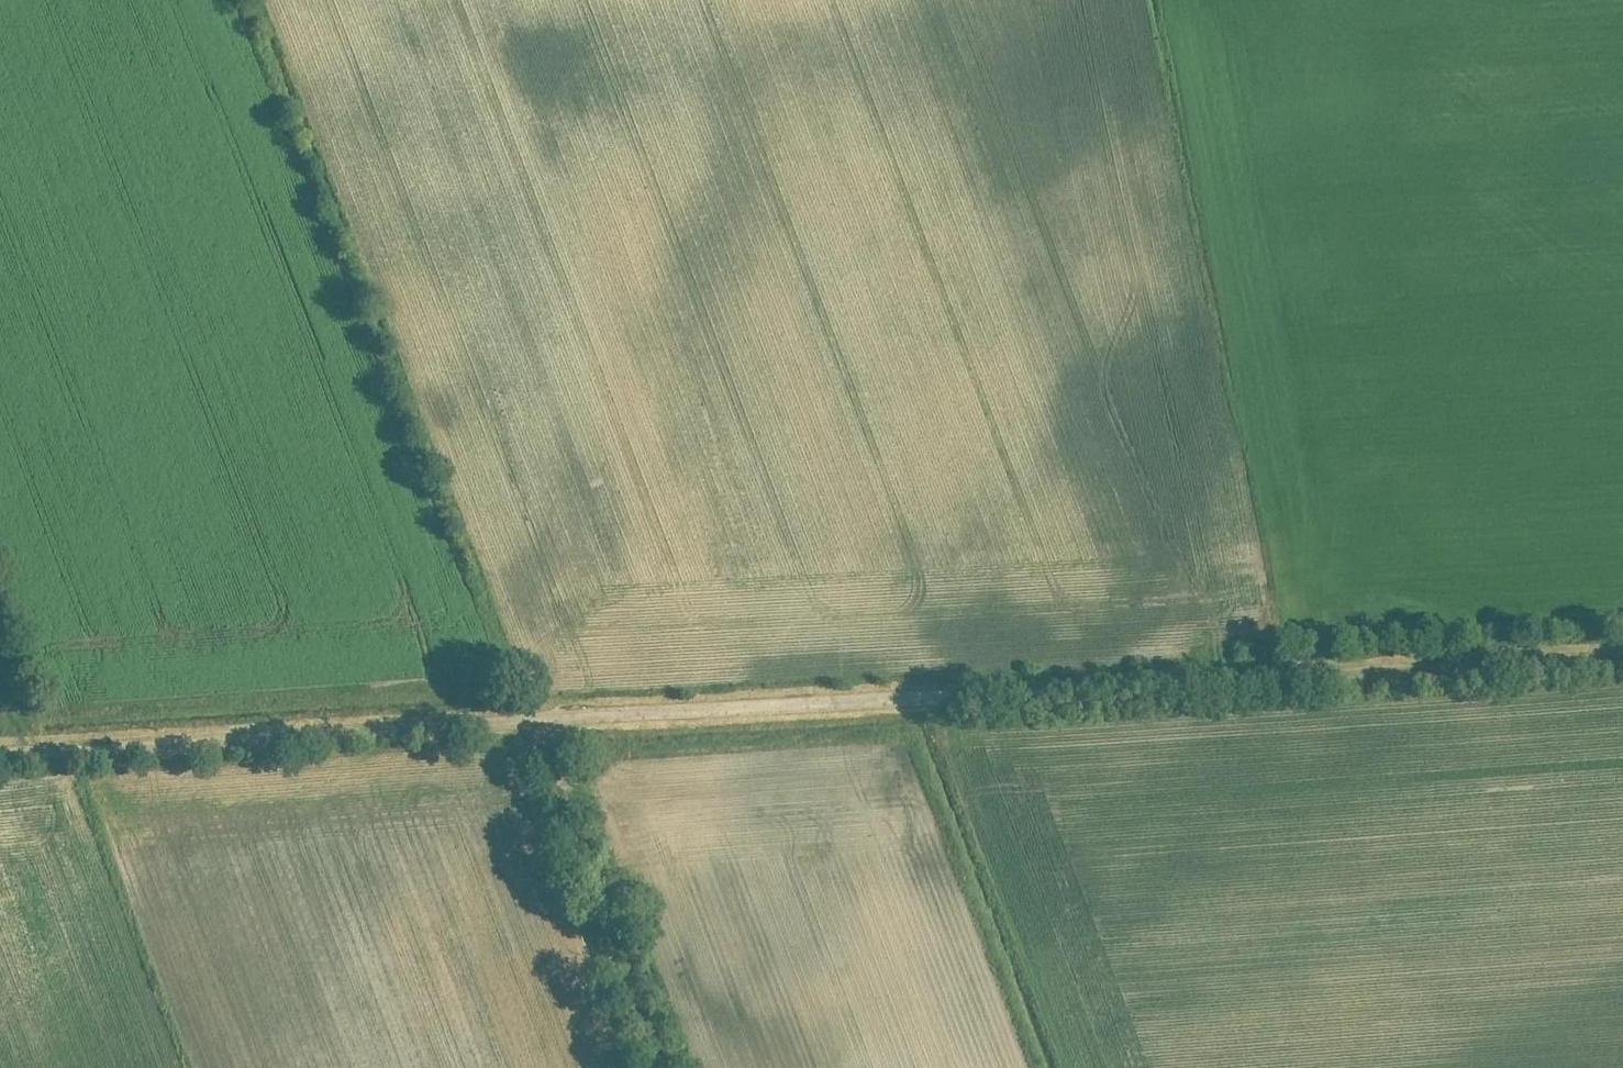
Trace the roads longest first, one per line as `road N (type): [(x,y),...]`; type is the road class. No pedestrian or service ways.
road 1 (track): [(936,692),(0,747)]
road 2 (residential): [(1622,651),(936,692)]

